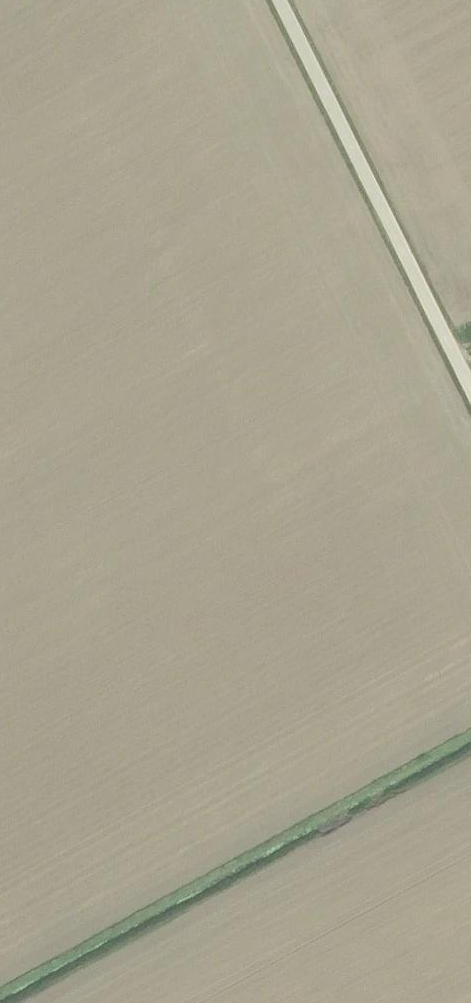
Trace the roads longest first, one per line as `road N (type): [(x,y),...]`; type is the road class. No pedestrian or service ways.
road 1 (unclassified): [(470,389),(280,0)]

